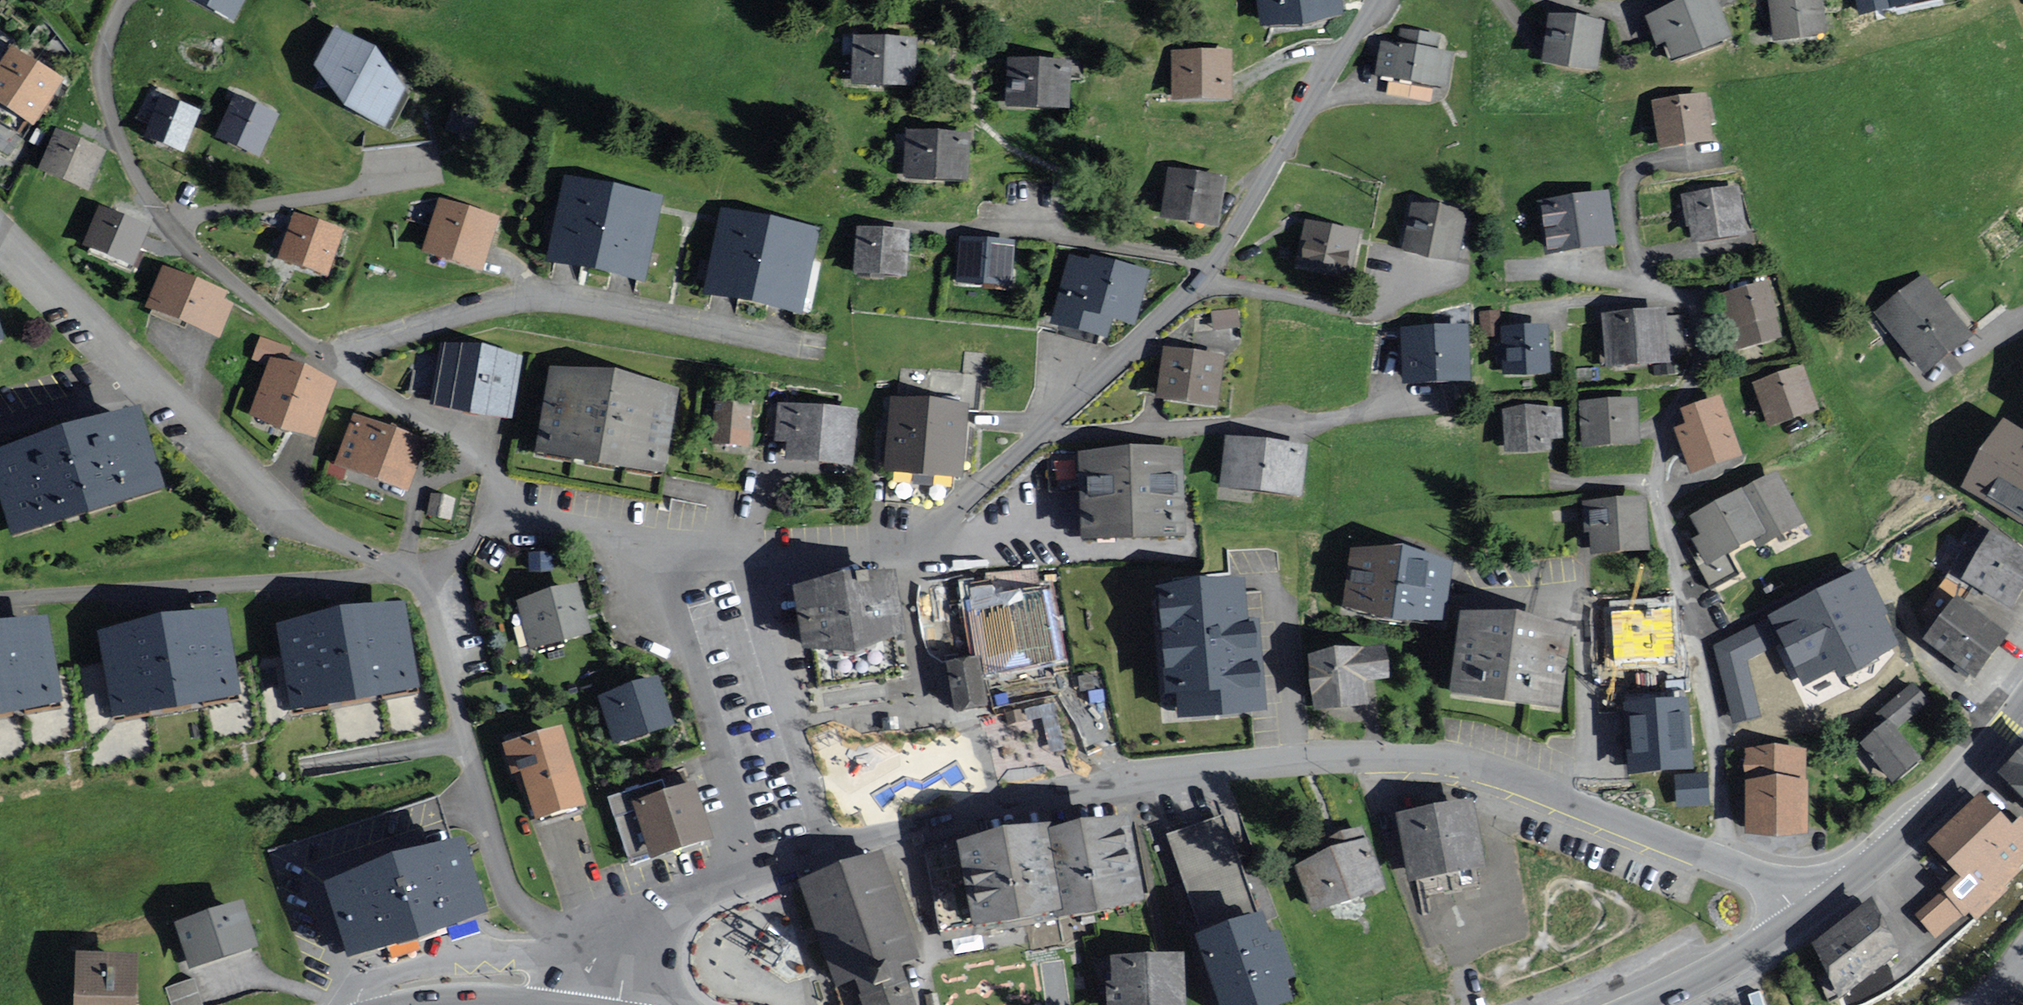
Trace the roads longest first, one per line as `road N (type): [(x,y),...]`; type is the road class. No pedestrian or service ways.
road 1 (residential): [(954,819),(1124,783),(1342,760),(1443,762),(1500,773),(1717,859)]
road 2 (residential): [(1717,859),(1725,835),(1709,710),(1657,500),(1659,457),(1705,357),(1706,328),(1689,301),(1643,288)]
road 3 (residential): [(0,234),(281,510),(406,577)]
road 4 (residential): [(328,360),(518,304),(555,303),(810,349)]
road 5 (residential): [(406,577),(427,606),(512,896),(620,950)]
road 6 (residential): [(915,550),(758,572),(501,517)]
road 7 (residential): [(1037,436),(1287,423),(1446,398)]
road 8 (residential): [(620,950),(630,933),(707,883),(954,819)]
road 9 (residential): [(1378,0),(1208,269)]
road 10 (residential): [(896,225),(1078,241),(1208,269)]
road 11 (secondary): [(2022,701),(1953,787),(1821,905)]
road 12 (residential): [(915,550),(933,720),(954,819)]
road 13 (residential): [(501,517),(493,476),(328,360)]
road 14 (residential): [(1427,281),(1364,313),(1201,280)]
road 15 (residential): [(1201,280),(1037,436)]
road 16 (residential): [(328,360),(168,220)]
road 17 (secondary): [(1821,905),(1639,1004)]
road 18 (residential): [(1643,288),(1629,184),(1651,162),(1714,153)]
road 19 (residential): [(1037,436),(915,550)]
road 20 (residential): [(1643,288),(1515,269)]

